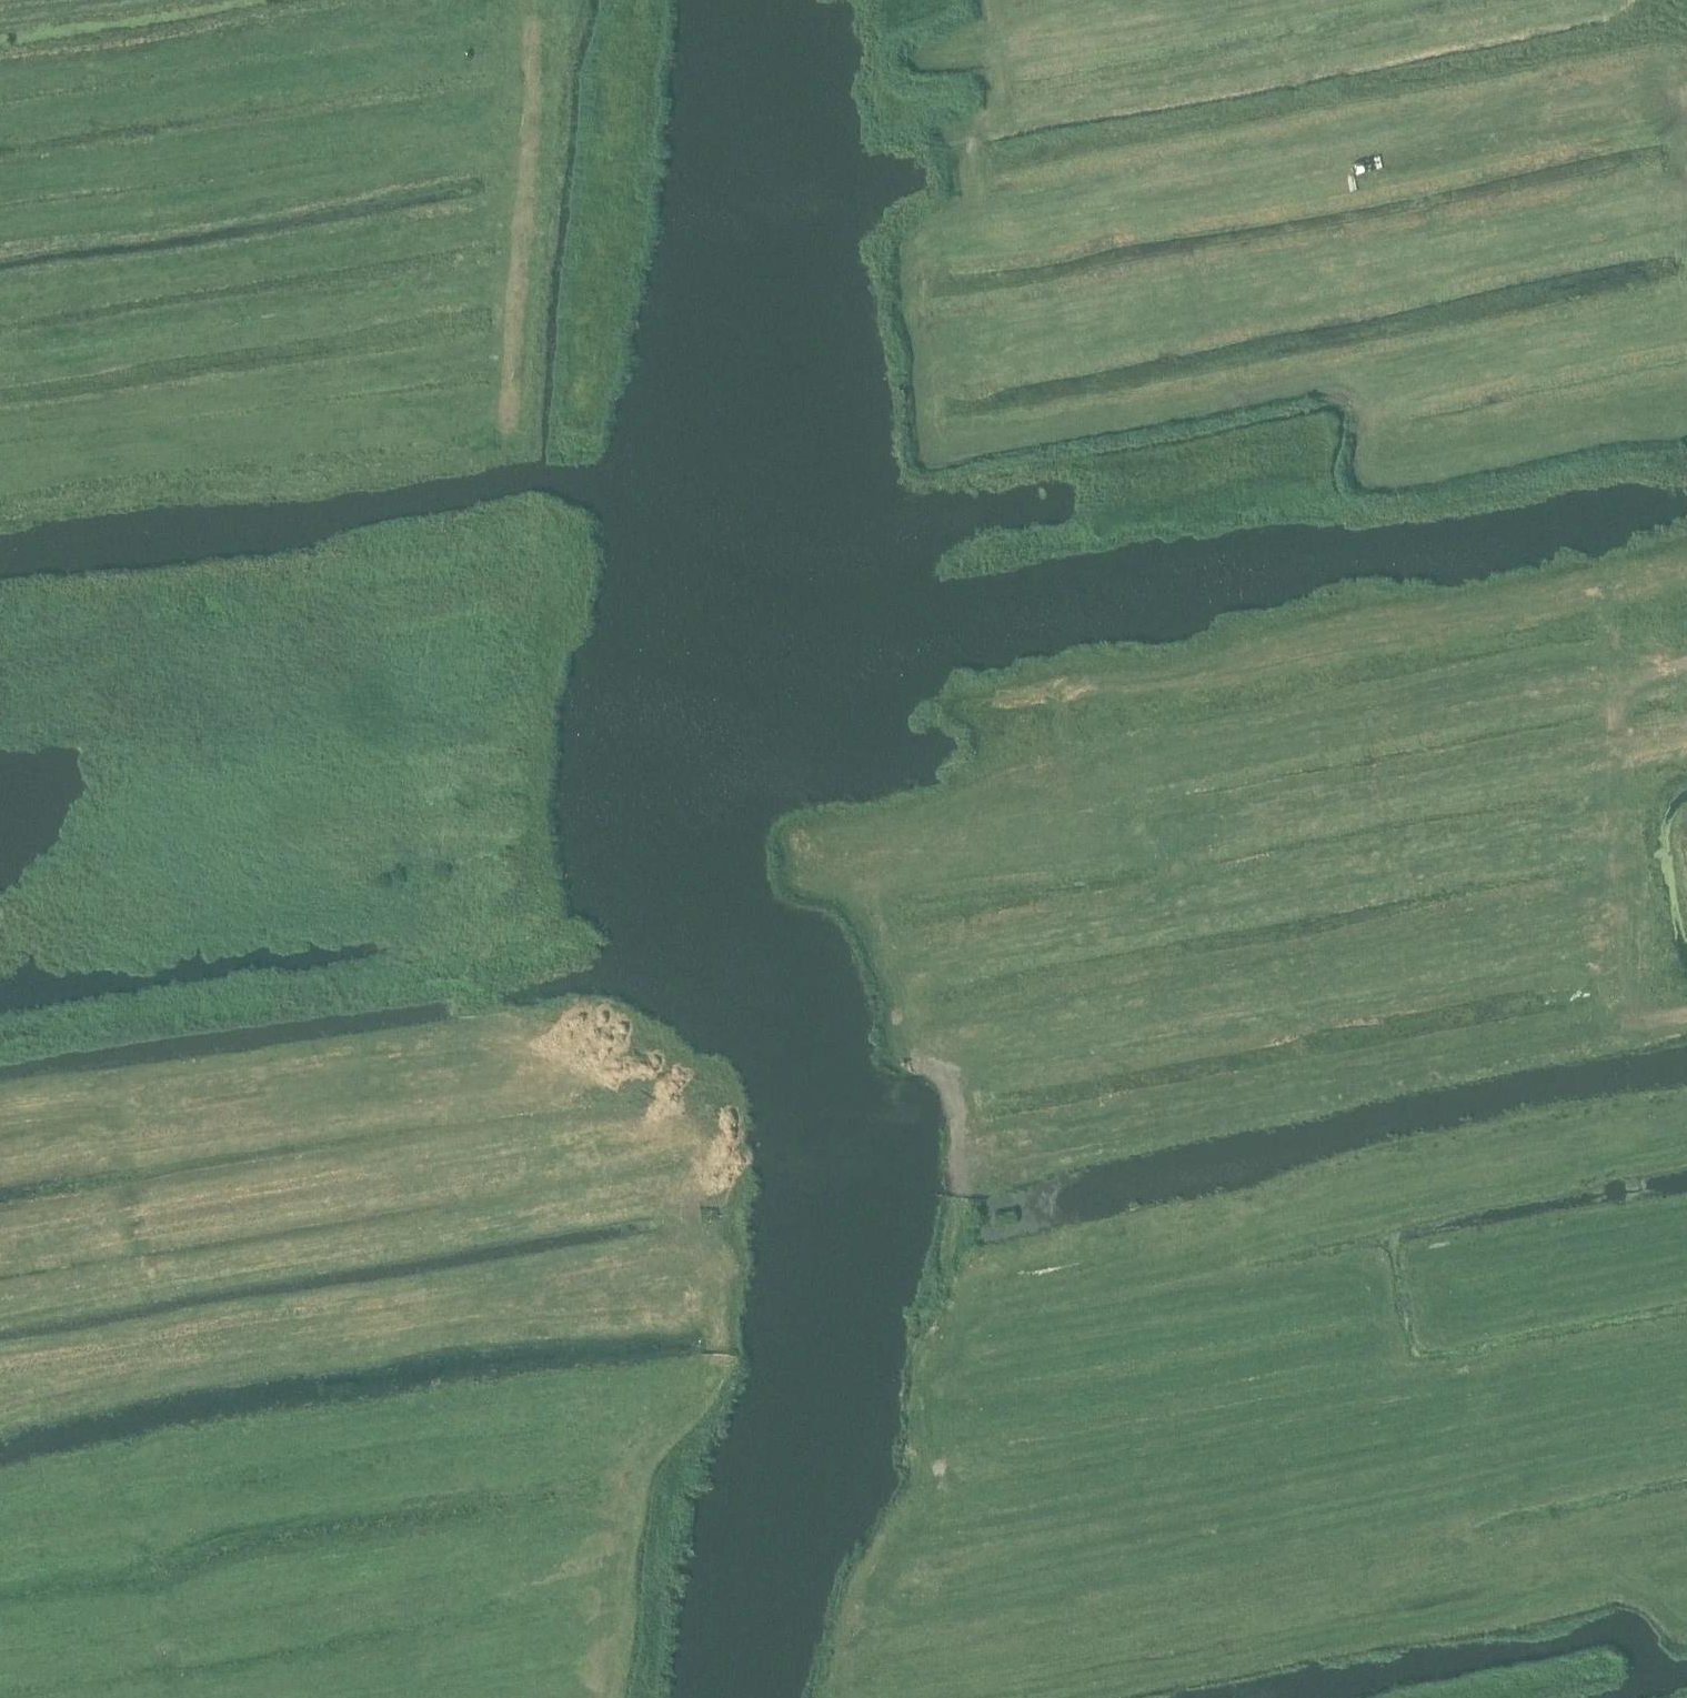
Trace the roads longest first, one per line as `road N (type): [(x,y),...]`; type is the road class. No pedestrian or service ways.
road 1 (track): [(506,0),(534,30),(539,52),(510,431)]

